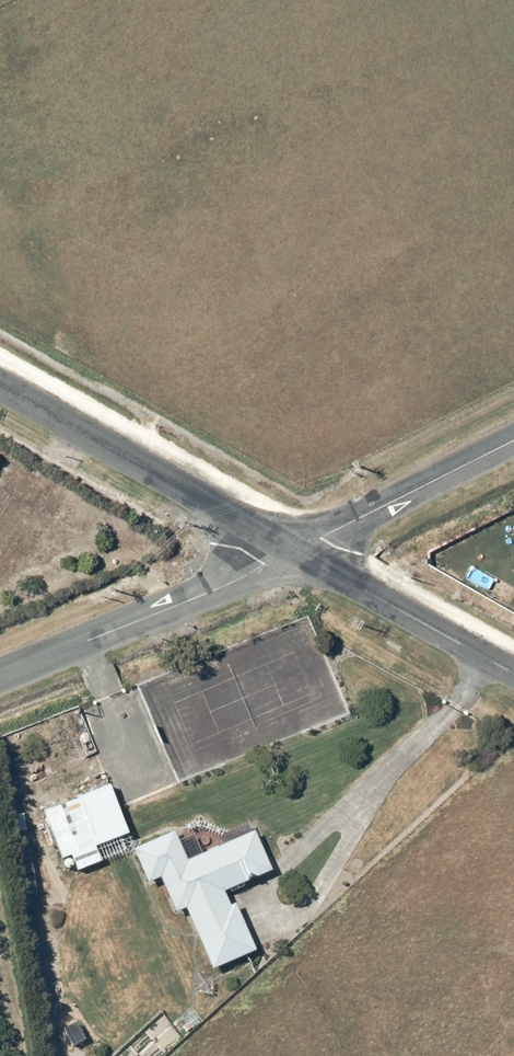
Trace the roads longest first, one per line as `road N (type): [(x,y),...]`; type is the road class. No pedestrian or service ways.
road 1 (tertiary): [(0,385),(295,551)]
road 2 (unclassified): [(0,678),(295,551)]
road 3 (tertiary): [(295,551),(513,674)]
road 4 (residential): [(295,551),(513,441)]

